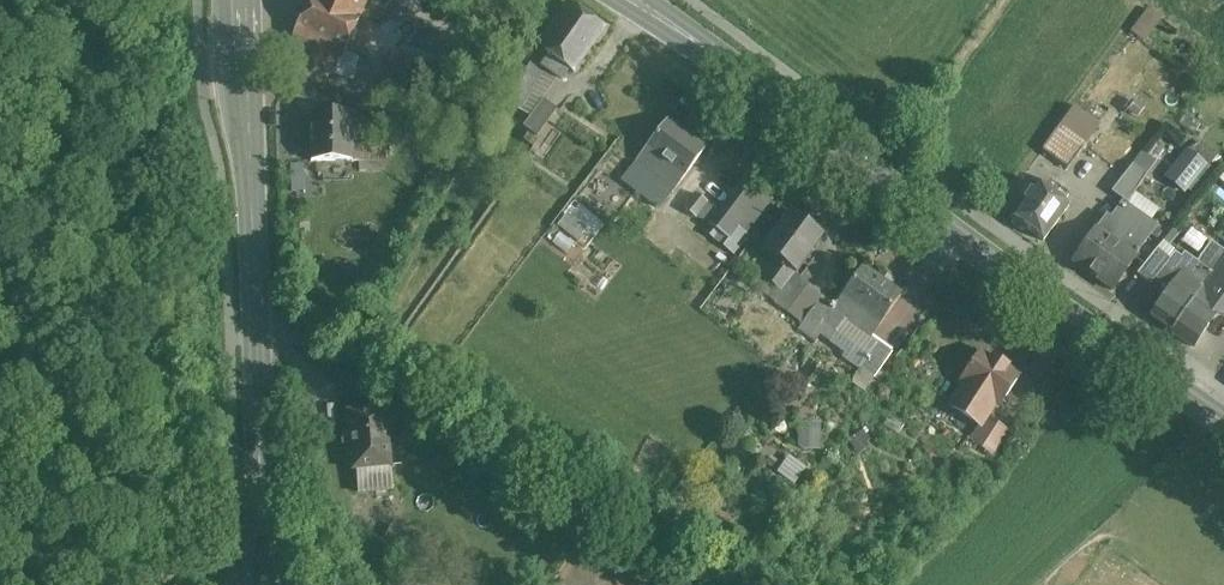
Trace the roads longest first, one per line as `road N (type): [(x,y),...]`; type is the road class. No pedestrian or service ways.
road 1 (secondary): [(1223,421),(637,0)]
road 2 (tertiary): [(242,0),(262,584)]

